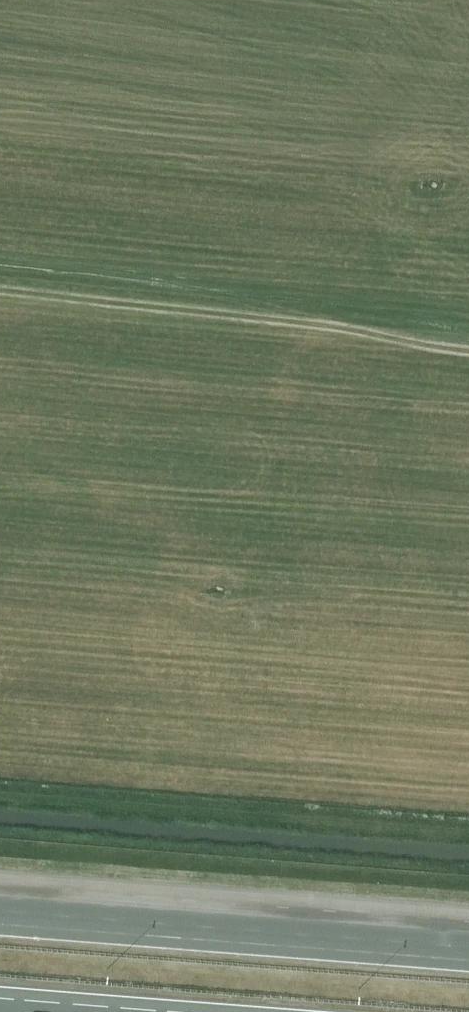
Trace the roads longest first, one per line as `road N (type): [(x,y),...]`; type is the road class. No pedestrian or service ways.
road 1 (motorway): [(468,948),(0,913)]

